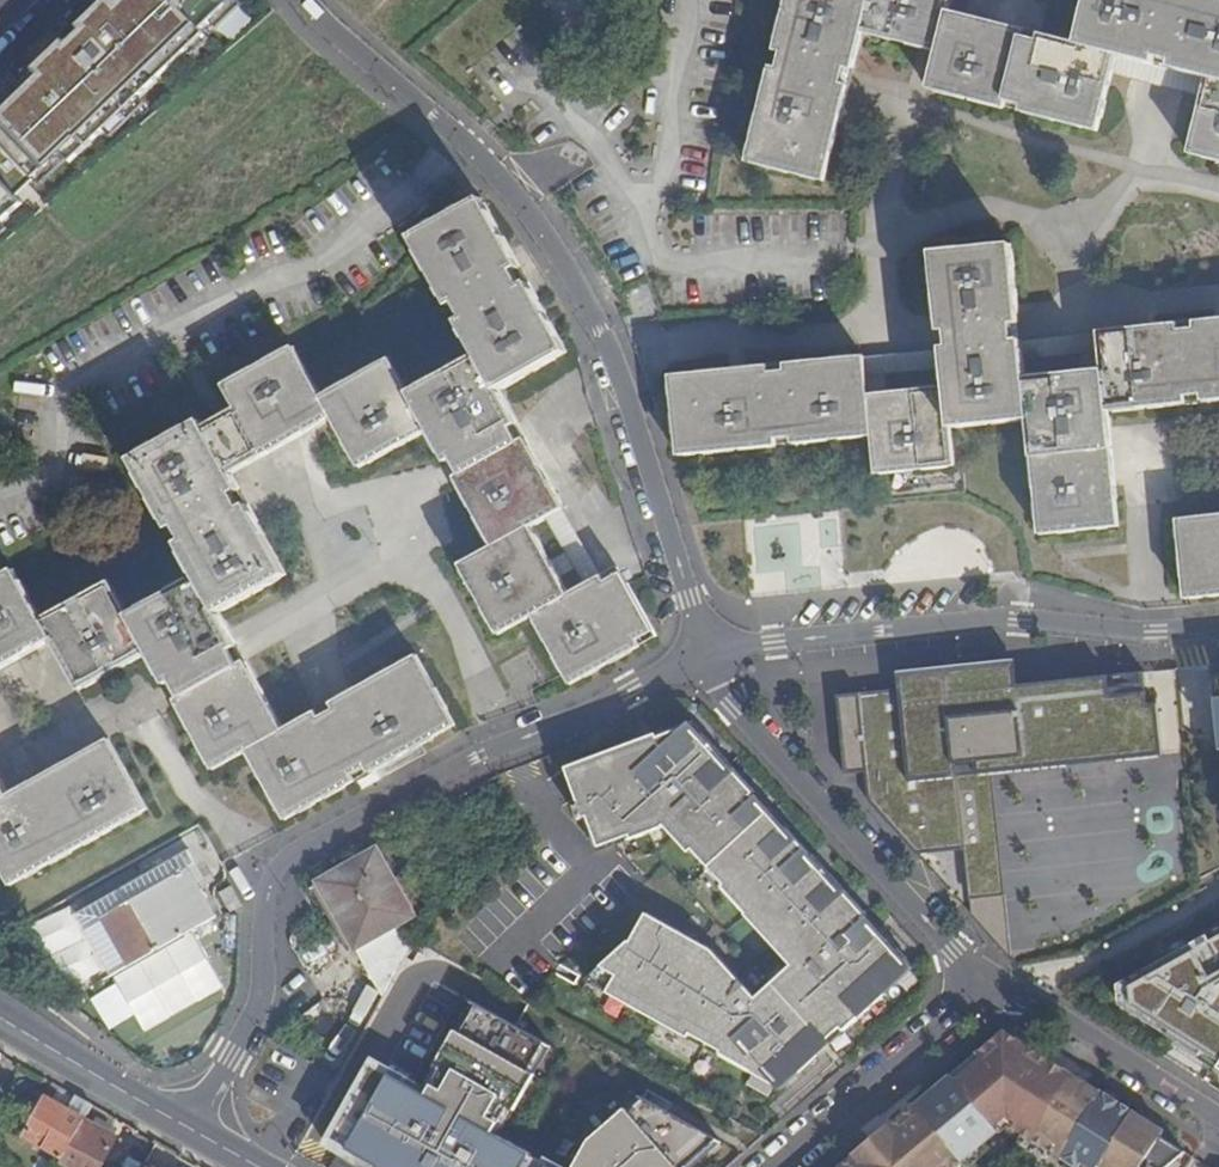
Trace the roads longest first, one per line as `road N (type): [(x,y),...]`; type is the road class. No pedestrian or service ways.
road 1 (residential): [(709,660),(592,295),(498,175),(309,0)]
road 2 (residential): [(709,660),(481,753),(289,863),(266,904),(260,1008),(192,1128)]
road 3 (residential): [(1218,629),(1159,635),(993,620),(773,643),(709,660)]
road 4 (residential): [(988,982),(731,705),(709,660)]
road 5 (residential): [(774,1166),(988,982)]
road 6 (residential): [(988,982),(1030,1000),(1218,1120)]
road 7 (tertiary): [(192,1128),(0,1016)]

